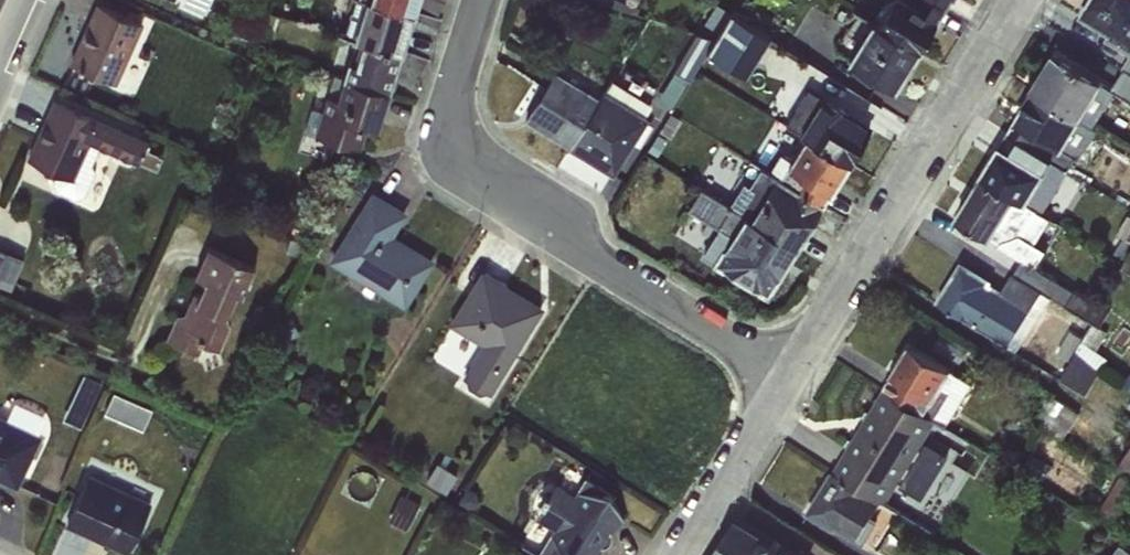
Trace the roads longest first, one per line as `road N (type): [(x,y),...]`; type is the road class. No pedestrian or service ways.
road 1 (residential): [(477,0),(449,118),(490,179),(786,375)]
road 2 (residential): [(786,375),(1022,0)]
road 3 (residential): [(679,554),(786,375)]

